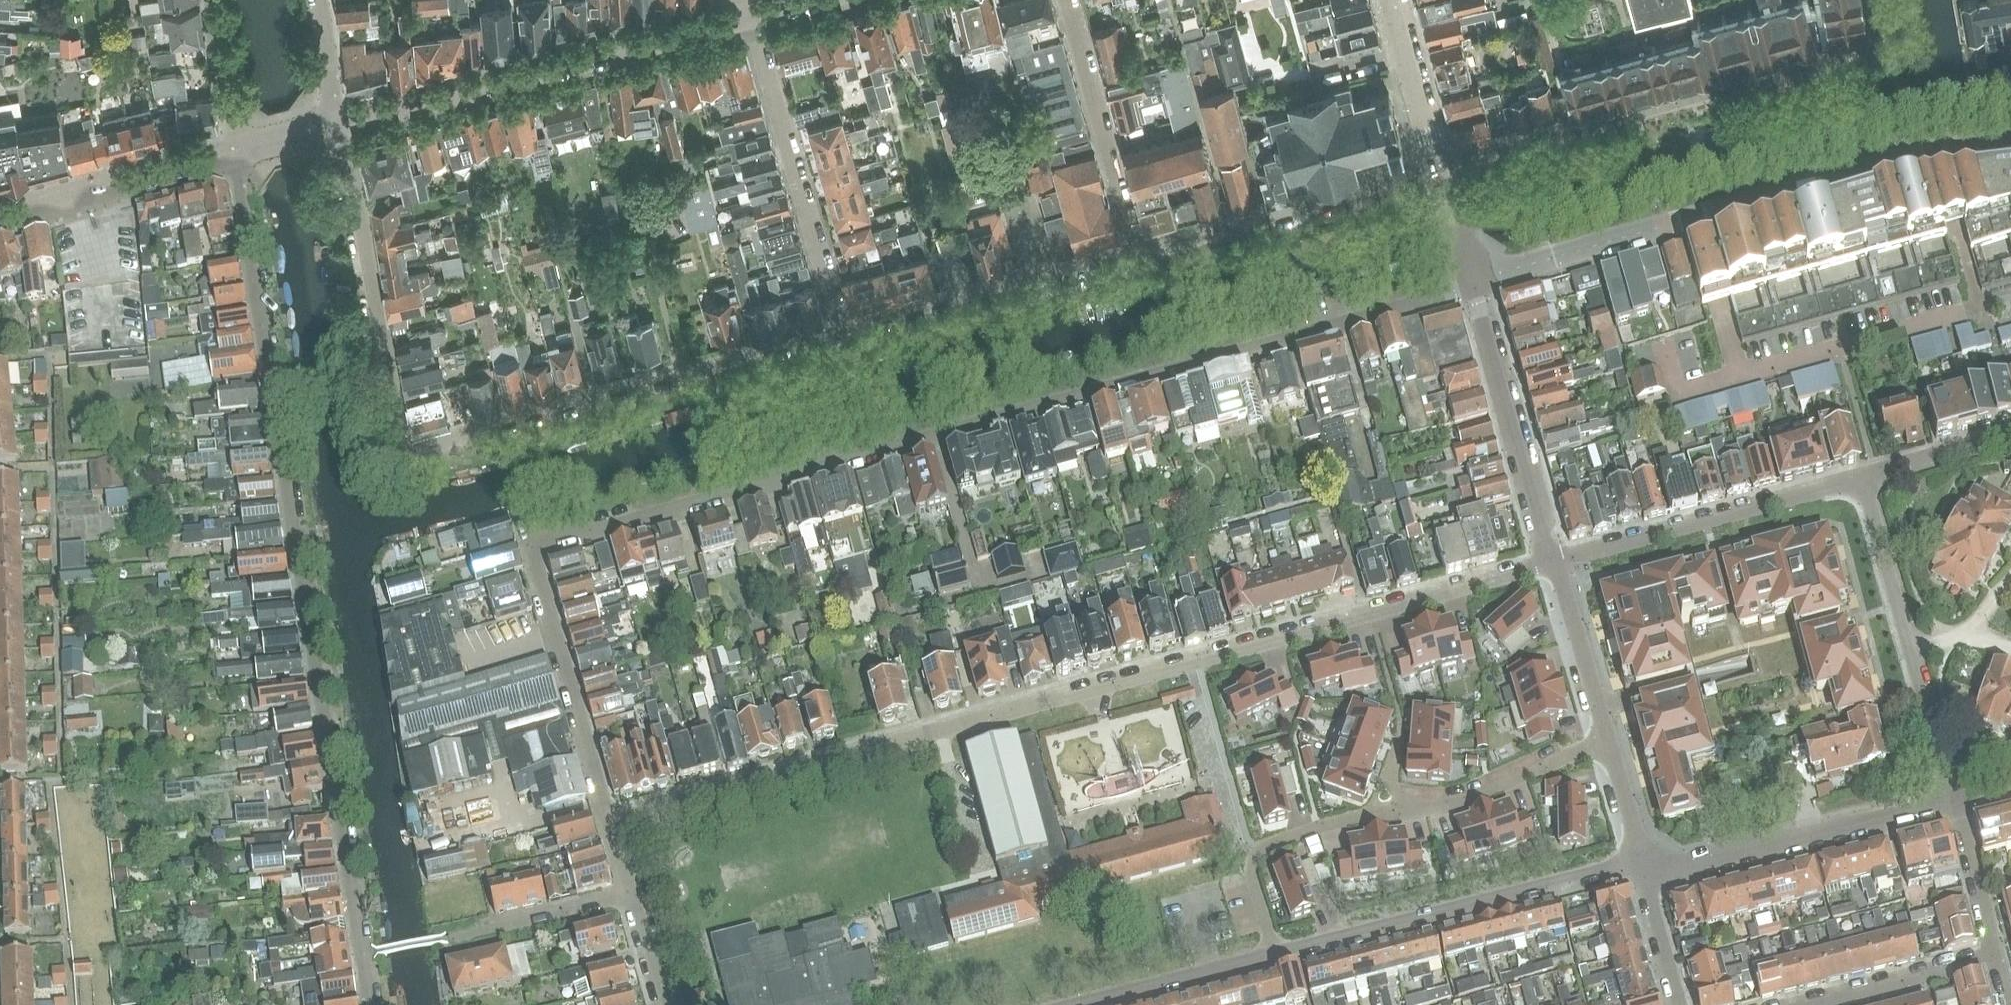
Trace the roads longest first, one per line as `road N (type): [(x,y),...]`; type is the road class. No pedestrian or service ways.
road 1 (residential): [(612,821),(536,556),(541,543),(1437,295),(1473,276)]
road 2 (residential): [(612,821),(1555,562)]
road 3 (residential): [(363,954),(235,148)]
road 4 (residential): [(842,346),(398,471),(342,124)]
road 5 (residential): [(1077,1004),(1640,867)]
road 6 (tertiary): [(1473,276),(1933,149),(2010,134)]
road 7 (residential): [(1441,169),(1882,42),(1874,0)]
road 8 (tertiary): [(342,124),(747,19)]
road 9 (residential): [(842,346),(747,19)]
road 10 (residential): [(1640,867),(1955,798)]
road 11 (residential): [(1555,562),(1864,476)]
road 12 (residential): [(842,346),(1147,260)]
road 13 (residential): [(1147,260),(1441,169)]
road 14 (residential): [(1555,562),(1473,276)]
road 15 (residential): [(1147,260),(1069,0)]
road 16 (residential): [(1603,740),(1432,804),(1351,818)]
road 17 (tertiary): [(0,214),(235,148)]
road 18 (residential): [(666,1004),(612,821)]
road 19 (residential): [(1603,740),(1555,562)]
road 20 (tertiary): [(1441,169),(1393,0)]
road 21 (residential): [(1996,965),(1955,798)]
road 22 (residential): [(1955,798),(1906,637)]
road 23 (residential): [(1906,637),(1864,476)]
road 24 (residential): [(1837,1004),(1996,965)]
road 25 (residential): [(1864,476),(2010,436)]
road 26 (residential): [(235,148),(214,0)]
road 27 (residential): [(1682,1004),(1640,867)]
road 28 (residential): [(1640,867),(1603,740)]
road 29 (residential): [(342,124),(325,0)]

